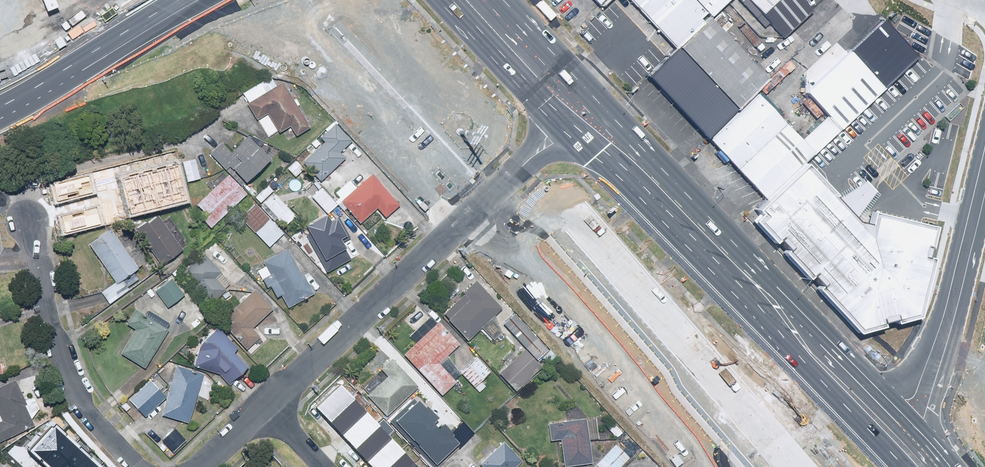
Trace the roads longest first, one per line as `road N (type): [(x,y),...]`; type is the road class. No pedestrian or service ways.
road 1 (primary): [(503,0),(903,418)]
road 2 (primary): [(819,466),(527,162)]
road 3 (residential): [(527,162),(263,409)]
road 4 (residential): [(137,466),(76,395),(27,221)]
road 5 (residential): [(984,163),(939,352),(929,384),(903,418)]
road 6 (primary): [(186,0),(0,111)]
road 7 (primary): [(527,162),(471,94),(437,0)]

